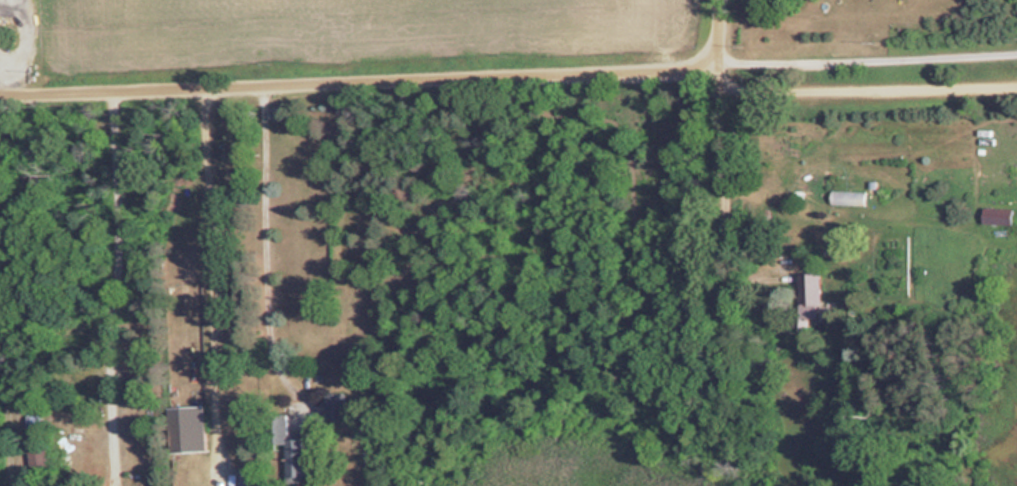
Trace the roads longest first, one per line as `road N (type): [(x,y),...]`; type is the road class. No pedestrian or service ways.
road 1 (residential): [(0,95),(643,76),(679,71),(700,58)]
road 2 (residential): [(694,310),(700,58)]

